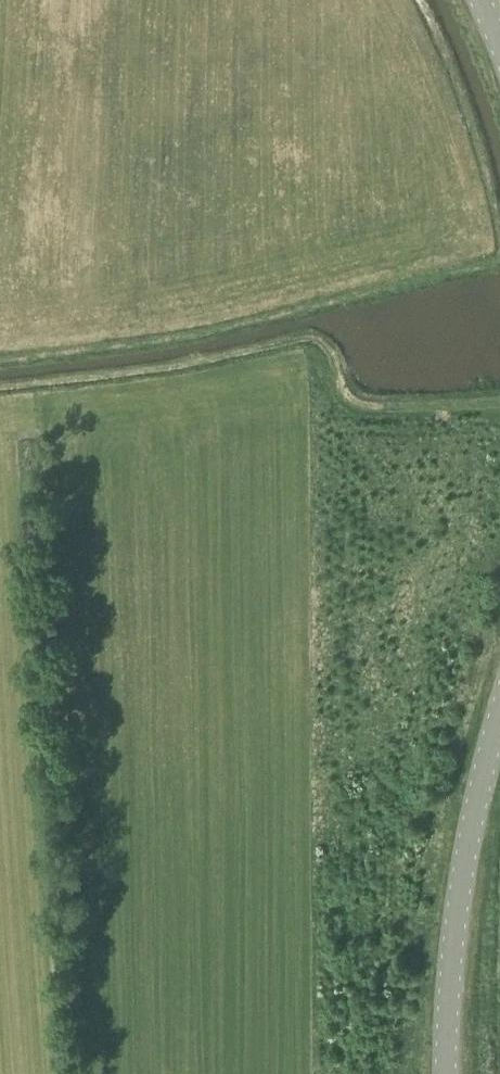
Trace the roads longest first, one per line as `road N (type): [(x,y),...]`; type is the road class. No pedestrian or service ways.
road 1 (tertiary): [(446,1073),(463,876),(499,717)]

